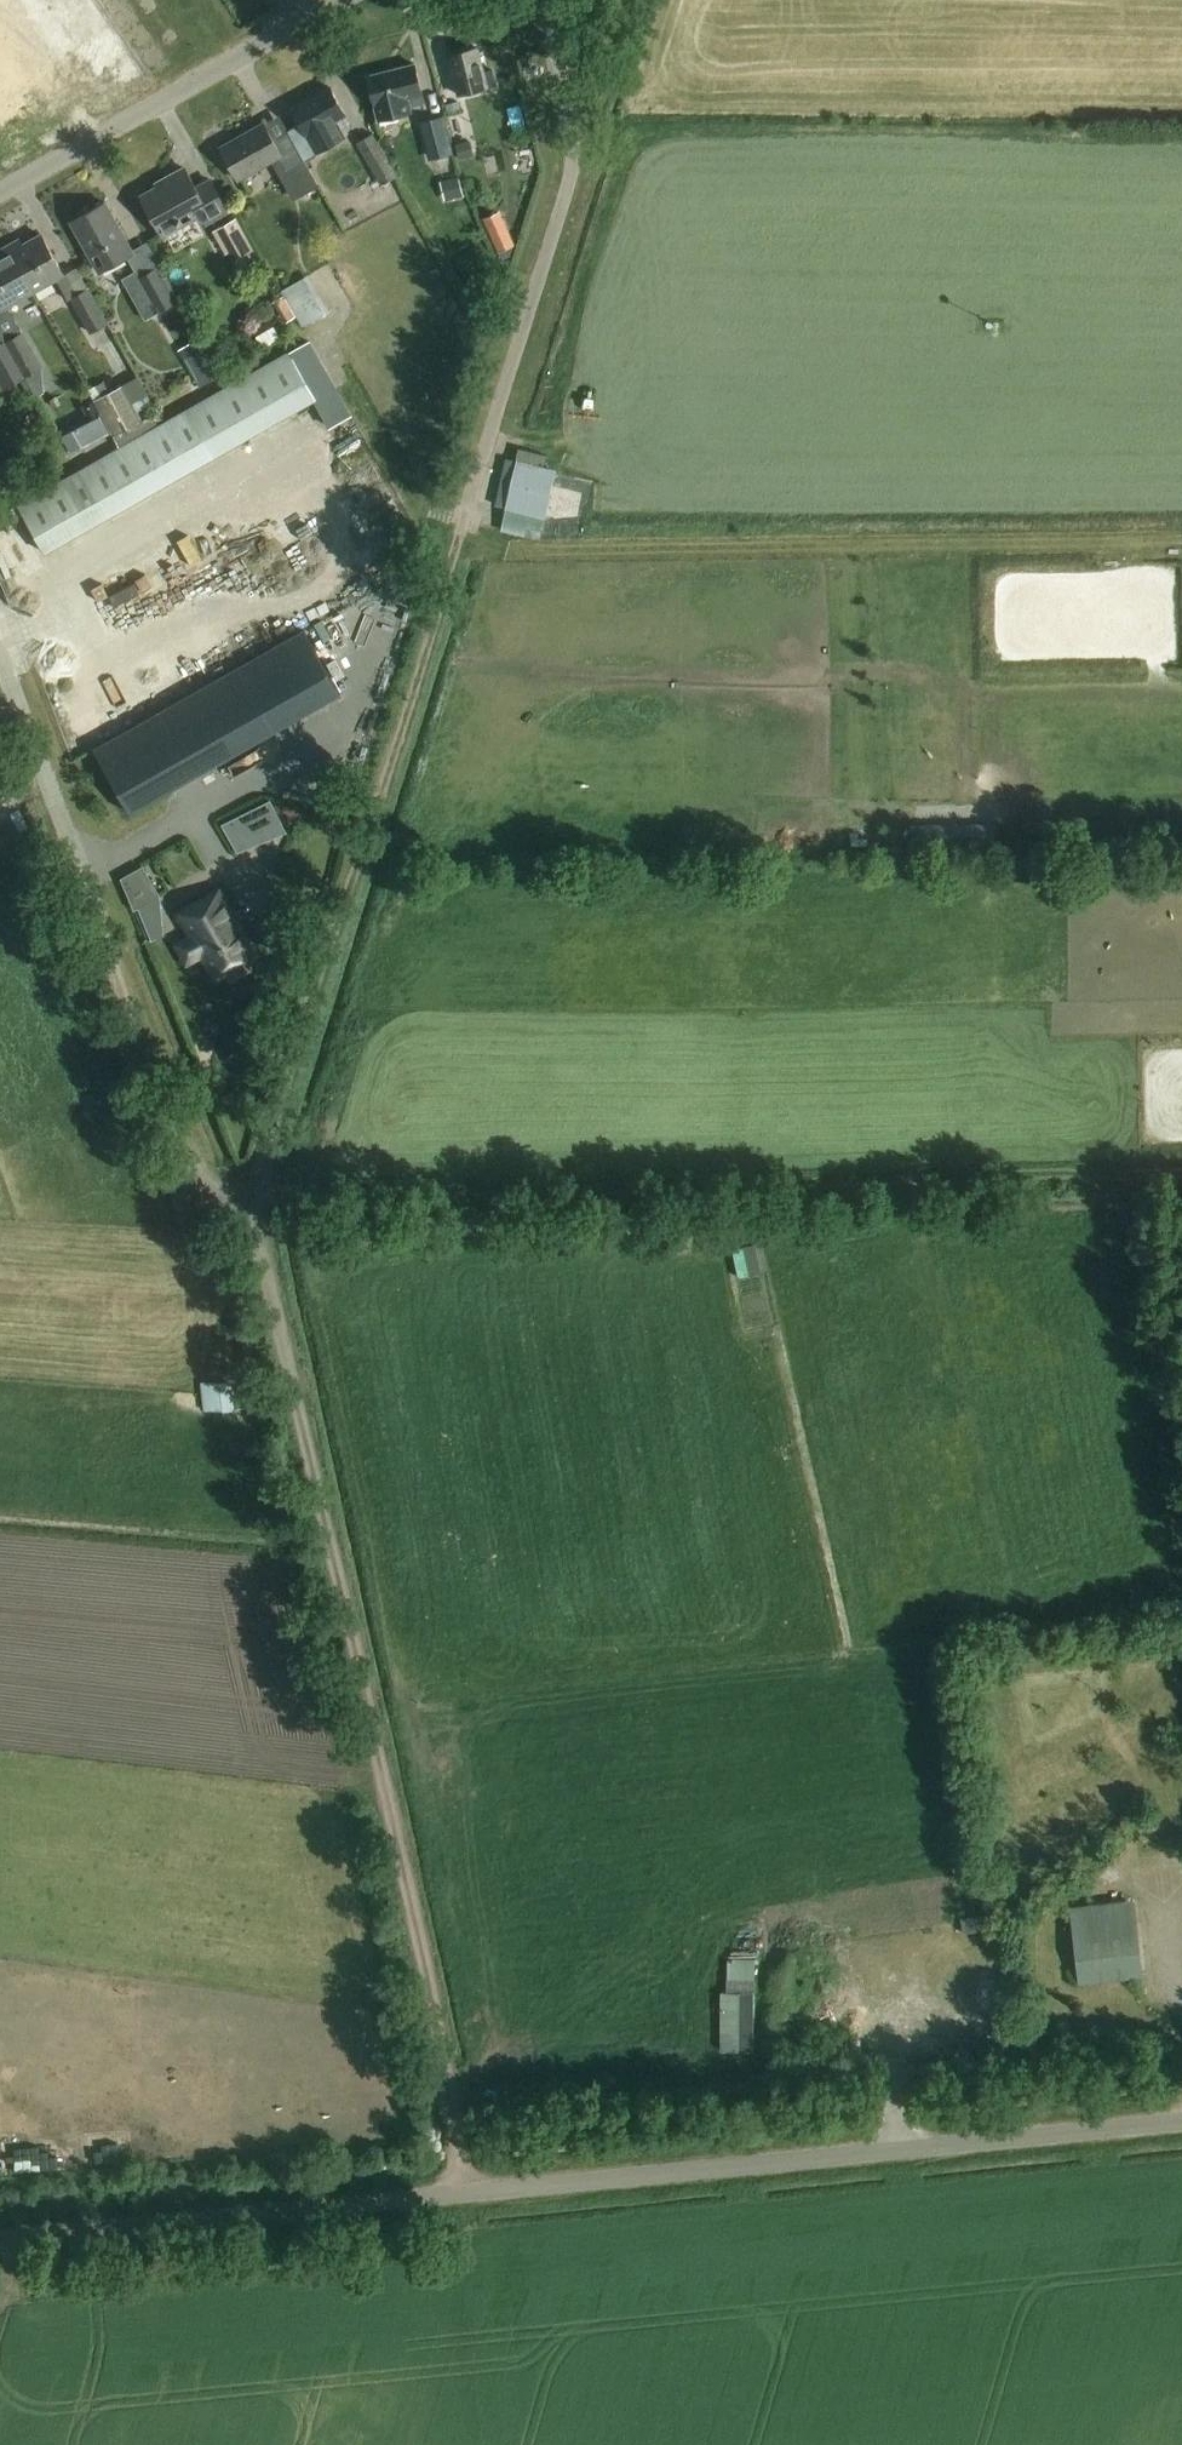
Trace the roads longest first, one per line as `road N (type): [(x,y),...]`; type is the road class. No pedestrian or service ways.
road 1 (track): [(461,2194),(364,1690),(253,1189)]
road 2 (track): [(253,1189),(337,1195),(1181,1174)]
road 3 (unclassified): [(461,2194),(1181,2121)]
road 4 (unclassified): [(461,2194),(0,2240)]
road 5 (residential): [(0,191),(339,0)]

